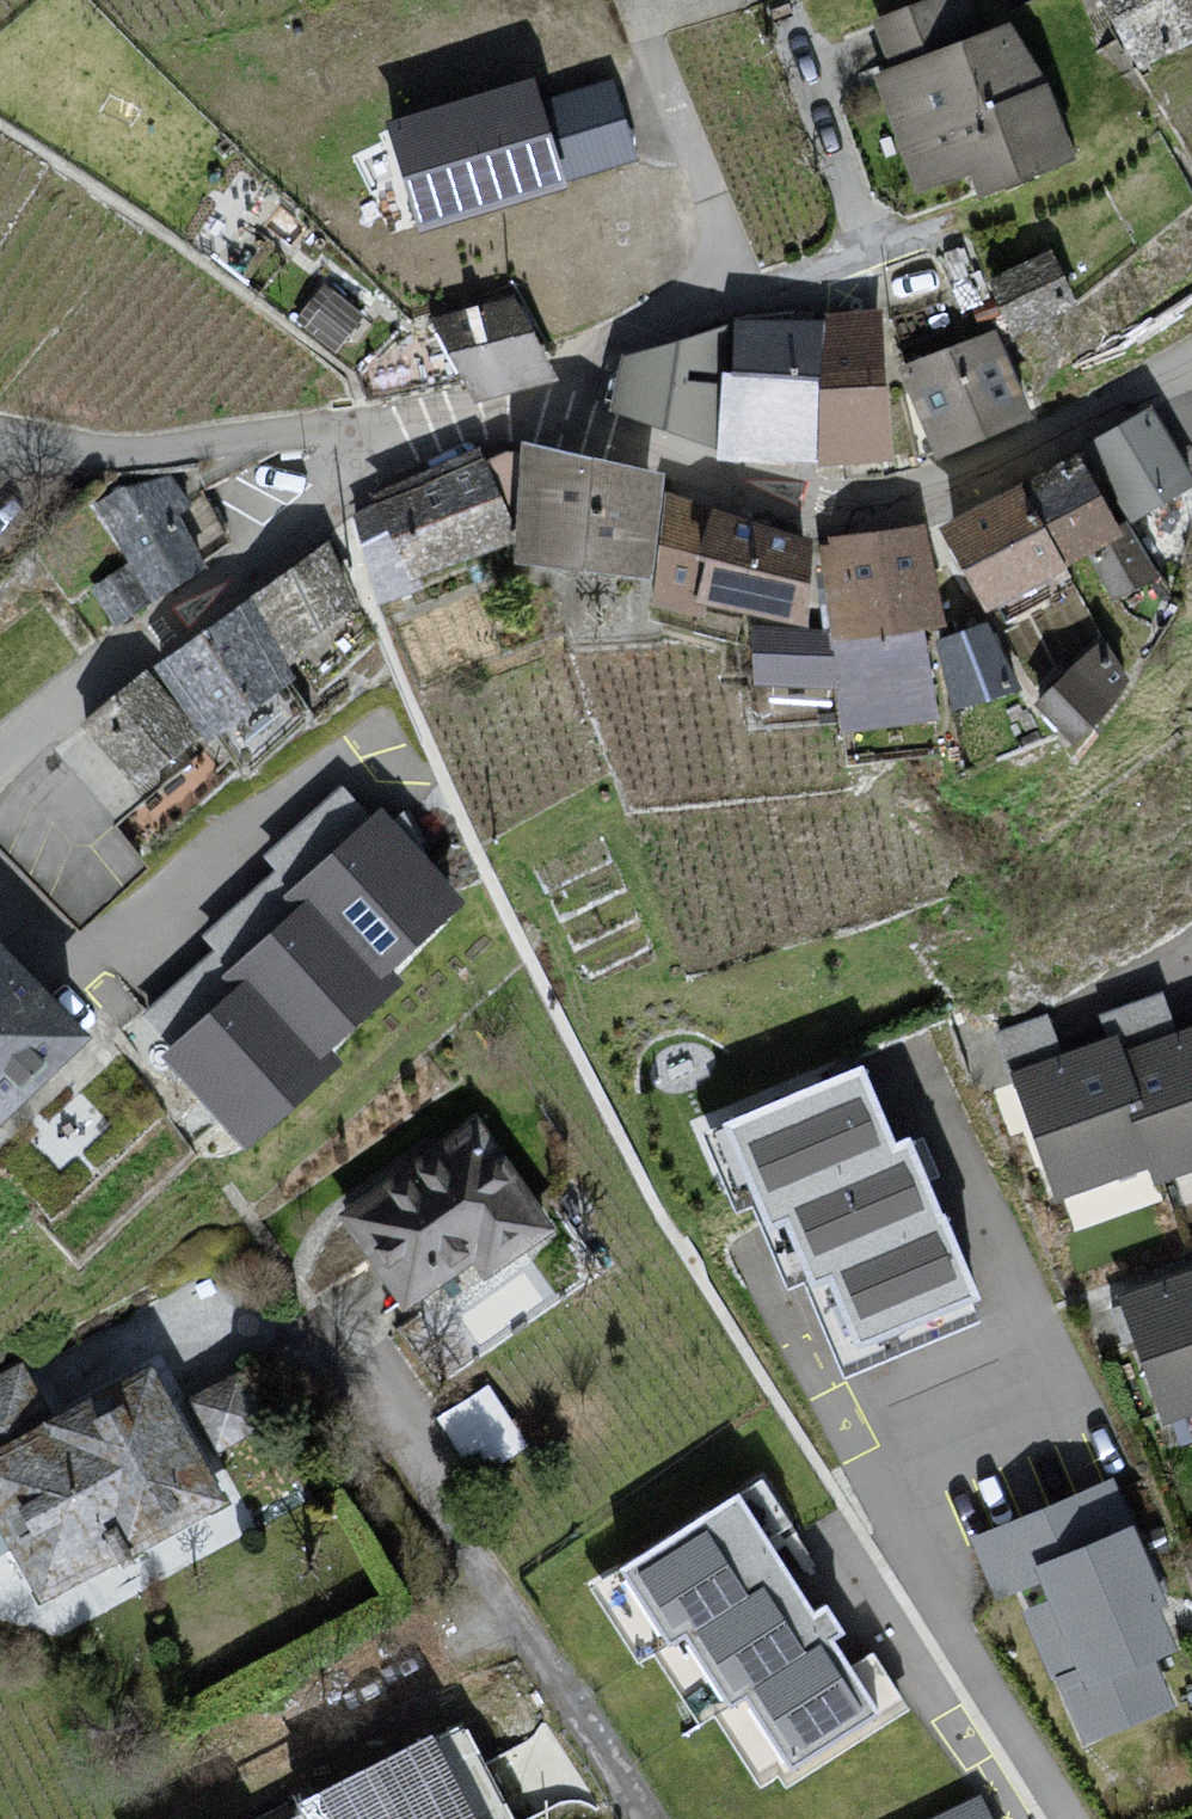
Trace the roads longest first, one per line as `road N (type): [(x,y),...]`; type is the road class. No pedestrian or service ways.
road 1 (residential): [(1191,368),(901,495),(834,499),(749,486),(558,417),(437,426),(394,448)]
road 2 (residential): [(394,448),(72,685),(0,747)]
road 3 (residential): [(0,437),(123,457),(333,430),(364,431),(394,448)]

